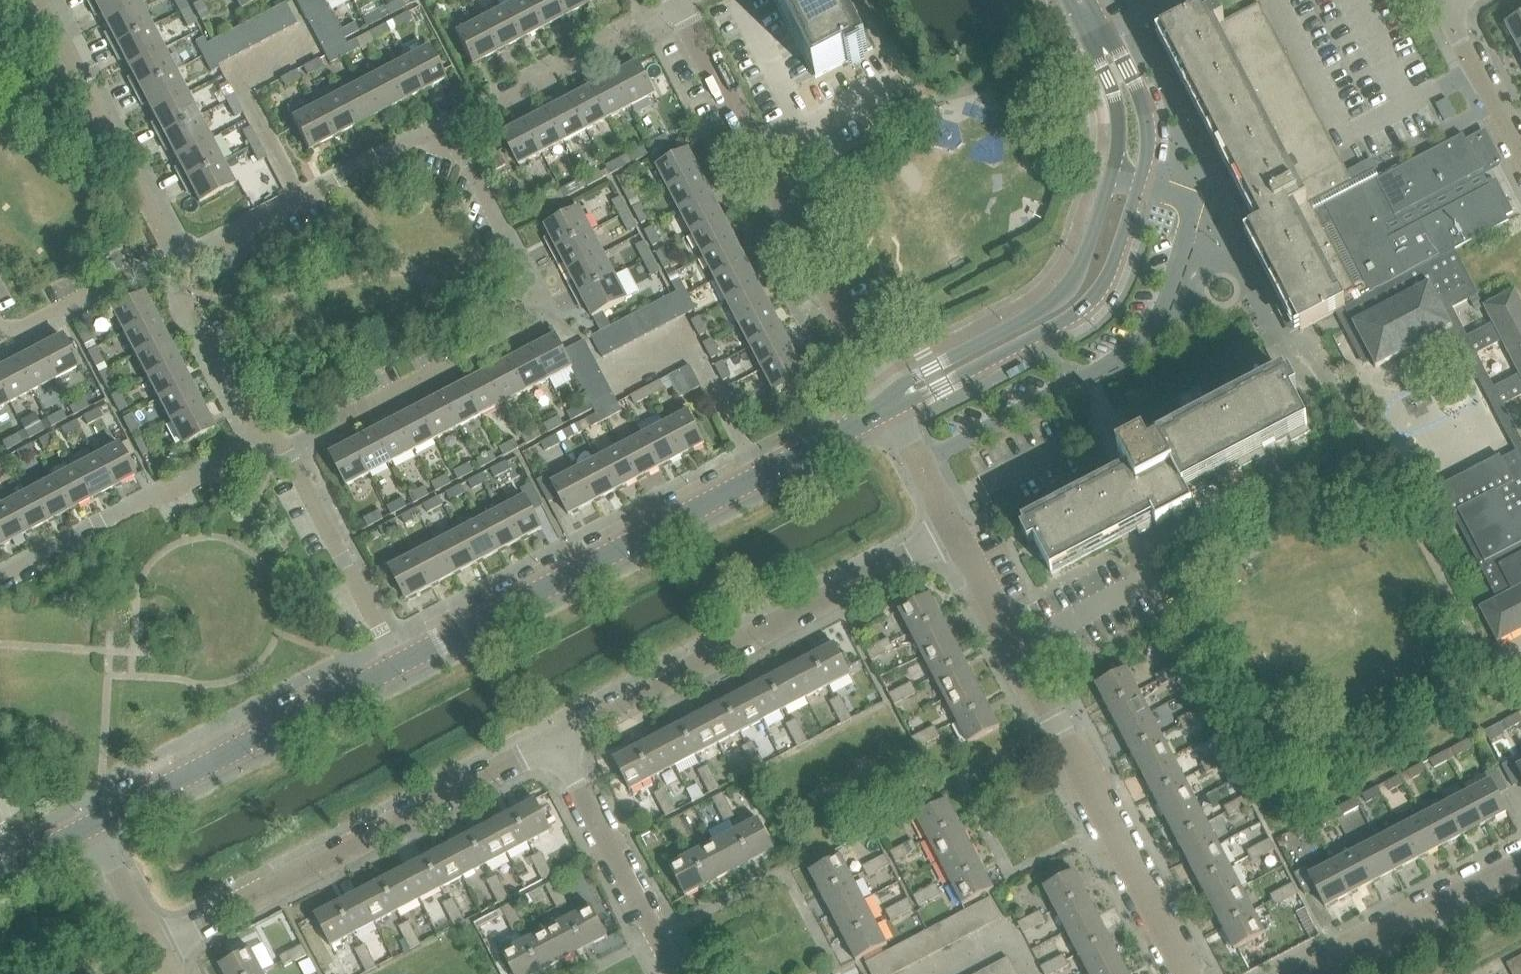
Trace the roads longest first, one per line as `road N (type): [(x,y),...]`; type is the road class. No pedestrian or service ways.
road 1 (tertiary): [(400,666),(888,404)]
road 2 (tertiary): [(888,404),(945,390),(1034,343),(1081,308),(1119,255),(1144,190),(1151,129),(1118,47),(1091,16)]
road 3 (residential): [(275,456),(547,310),(452,120)]
road 4 (residential): [(1184,973),(952,527)]
road 5 (tertiary): [(1091,16),(1124,130),(1078,277),(1024,323),(935,368),(888,404)]
road 6 (residential): [(888,404),(682,4)]
road 7 (residential): [(556,740),(952,527)]
road 8 (residential): [(157,943),(556,740)]
road 9 (tertiary): [(91,824),(400,666)]
road 10 (residential): [(0,577),(251,450),(275,456)]
road 11 (residential): [(178,255),(452,120)]
road 12 (residential): [(178,255),(40,0)]
road 13 (residential): [(678,973),(556,740)]
road 14 (residential): [(452,120),(682,4)]
road 15 (residential): [(275,456),(295,459),(400,666)]
road 16 (residential): [(1520,859),(1299,973)]
road 17 (residential): [(163,256),(275,456)]
road 18 (residential): [(0,337),(163,256)]
road 19 (residential): [(1444,1),(1520,154)]
road 20 (residential): [(952,527),(888,404)]
road 21 (residential): [(157,943),(91,824)]

